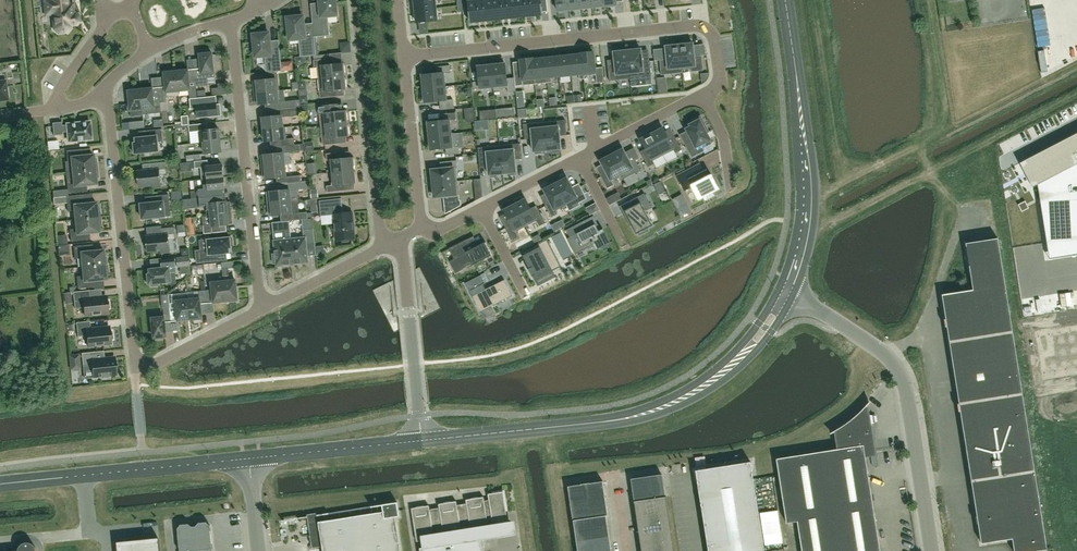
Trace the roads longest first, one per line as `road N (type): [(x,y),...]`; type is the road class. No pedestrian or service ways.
road 1 (residential): [(106,87),(137,367),(261,313)]
road 2 (residential): [(404,56),(700,26),(714,39),(719,76),(709,93)]
road 3 (unclassified): [(931,550),(901,372),(793,298)]
road 4 (residential): [(231,22),(261,313)]
road 5 (secondary): [(251,459),(0,484)]
road 6 (secondary): [(592,422),(654,416),(712,390),(756,352),(793,298)]
road 7 (residential): [(381,248),(357,0)]
road 8 (secondary): [(780,290),(752,334),(696,385),(592,422)]
road 9 (secondary): [(793,298),(814,202),(796,69)]
road 10 (secondary): [(796,69),(797,221),(780,290)]
road 11 (residential): [(423,441),(401,238)]
road 12 (secondary): [(423,441),(251,459)]
road 13 (residential): [(422,226),(404,56)]
road 14 (secondary): [(592,422),(423,441)]
road 15 (residential): [(709,93),(580,158)]
road 16 (residential): [(261,313),(381,248)]

